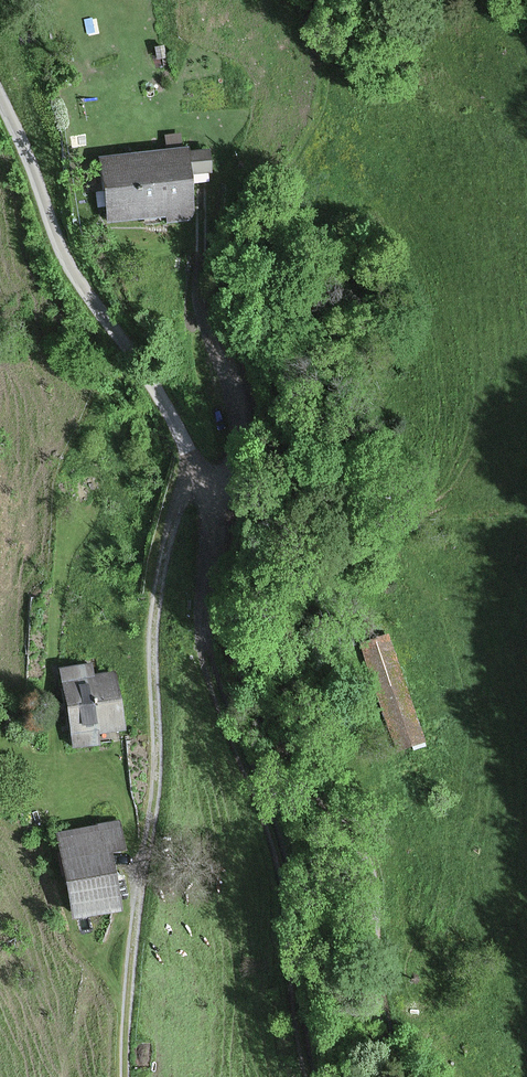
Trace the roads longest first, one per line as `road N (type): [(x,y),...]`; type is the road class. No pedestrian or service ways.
road 1 (track): [(126,1076),(135,924),(157,785),(153,640),(185,451),(203,468),(217,507),(219,600),(234,655),(353,840),(366,874),(378,1031),(403,1076)]
road 2 (track): [(310,1076),(274,841),(204,662),(200,592),(205,550),(217,535)]
road 3 (unclassified): [(0,95),(74,273),(163,397),(185,451)]

